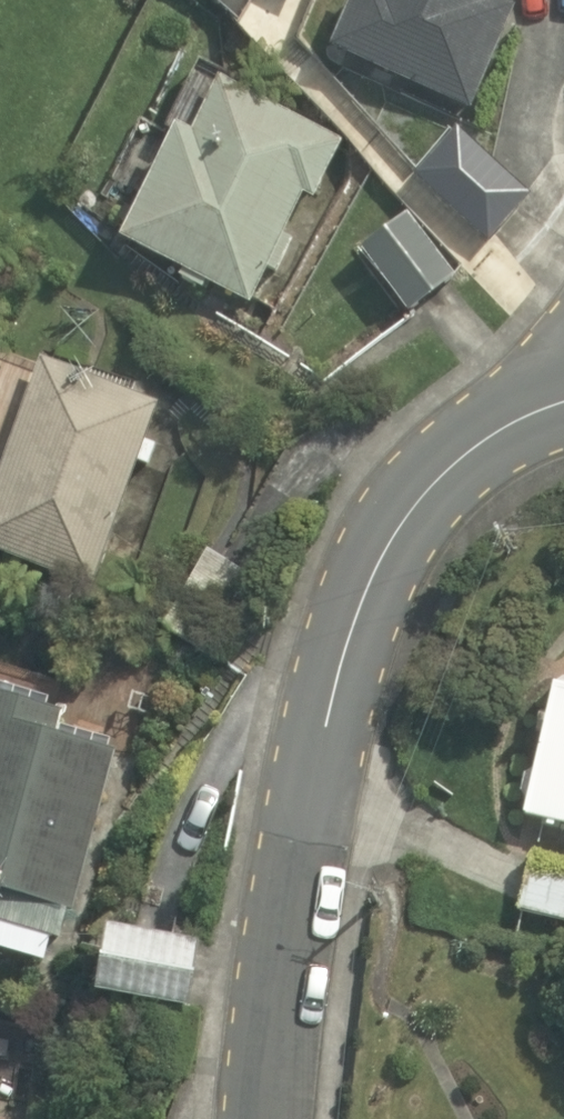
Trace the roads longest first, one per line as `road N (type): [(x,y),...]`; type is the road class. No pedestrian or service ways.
road 1 (unclassified): [(563,407),(482,446),(414,511),(341,663),(290,953),(275,1118)]

